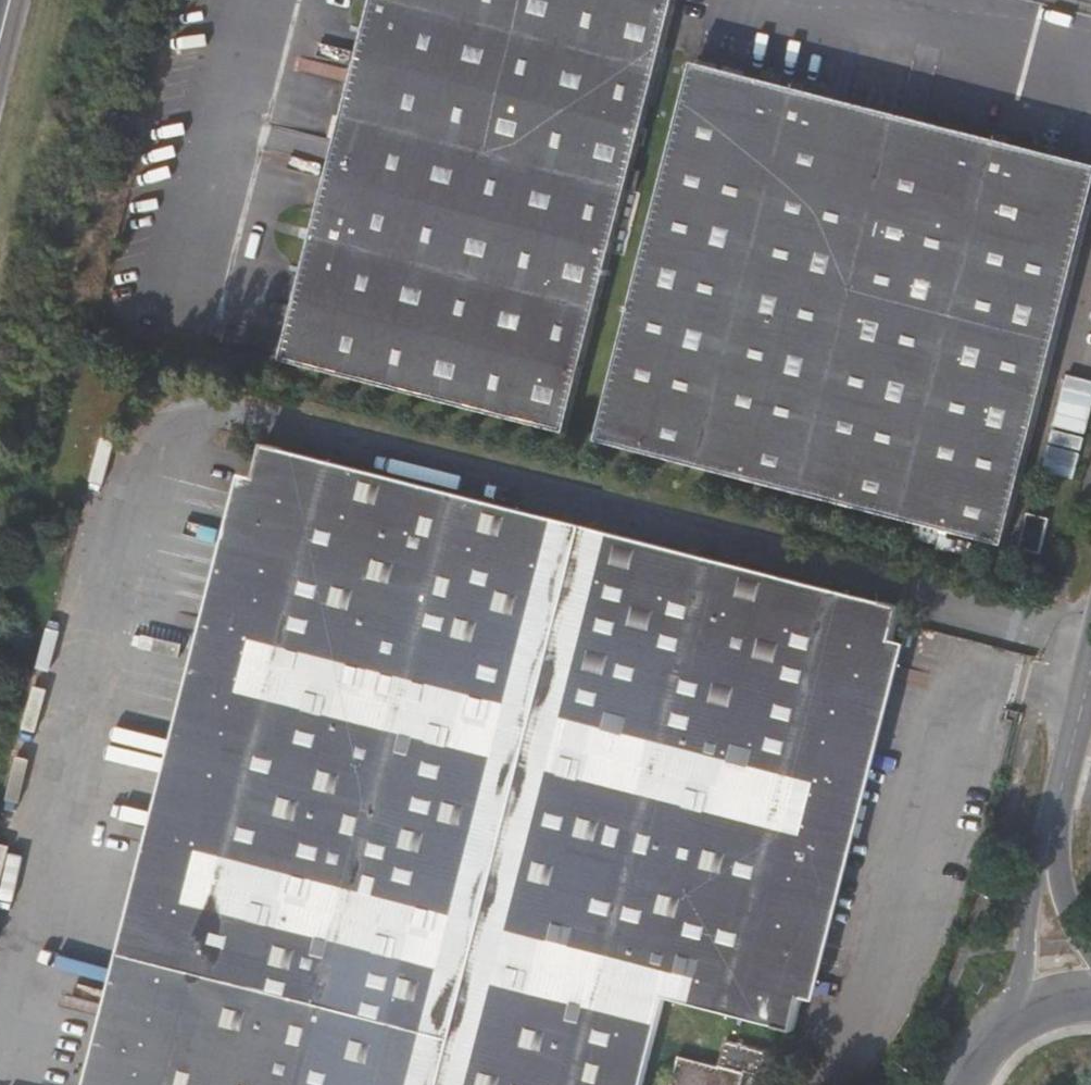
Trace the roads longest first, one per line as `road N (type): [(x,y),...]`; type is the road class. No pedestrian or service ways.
road 1 (unclassified): [(1054,807),(1035,875),(1028,957),(973,1084)]
road 2 (unclassified): [(1090,959),(1062,893),(1054,807)]
road 3 (unclassified): [(1090,663),(1054,807)]
road 4 (secondary): [(1090,1012),(1028,1025),(994,1053),(974,1084)]

